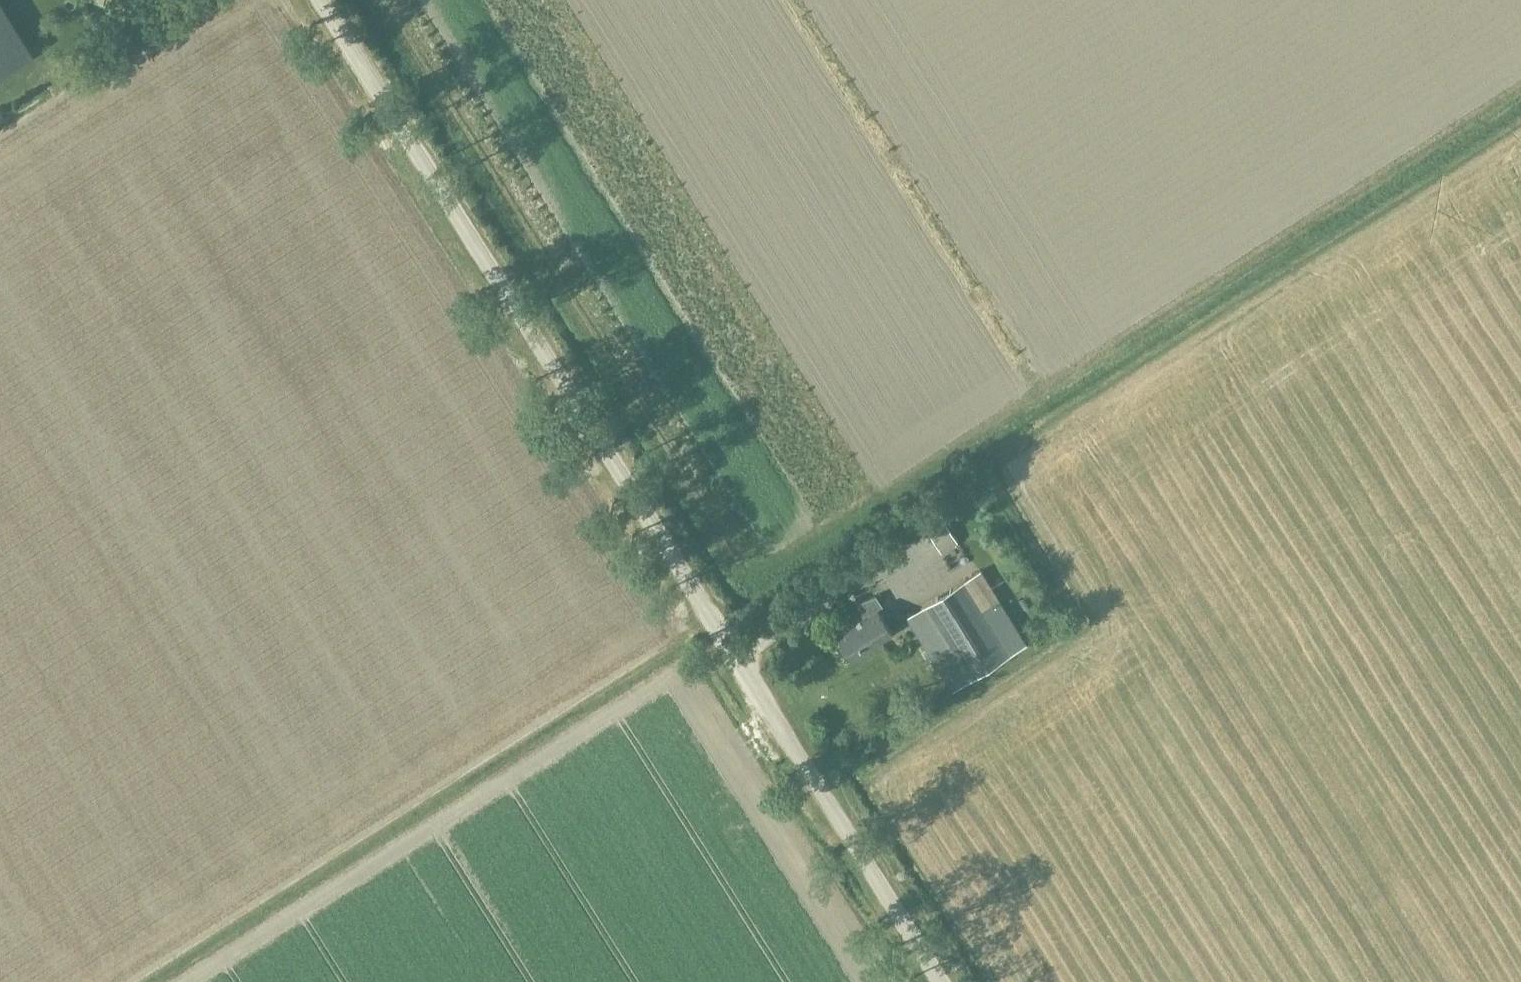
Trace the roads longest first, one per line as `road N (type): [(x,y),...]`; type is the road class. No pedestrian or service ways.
road 1 (unclassified): [(941,981),(320,0)]

